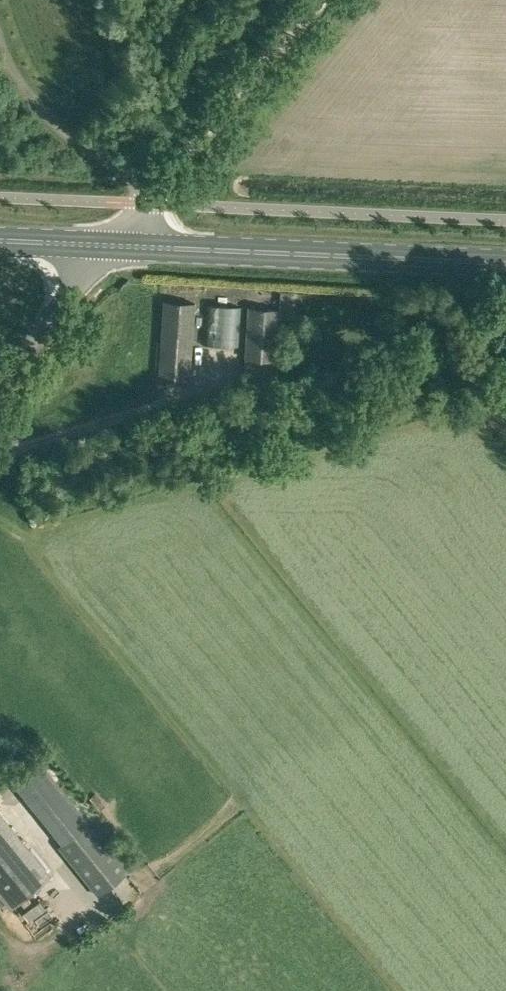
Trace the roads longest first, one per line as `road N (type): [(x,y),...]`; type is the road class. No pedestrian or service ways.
road 1 (primary): [(109,246),(505,258)]
road 2 (track): [(160,191),(316,0)]
road 3 (unclassified): [(0,381),(109,246)]

